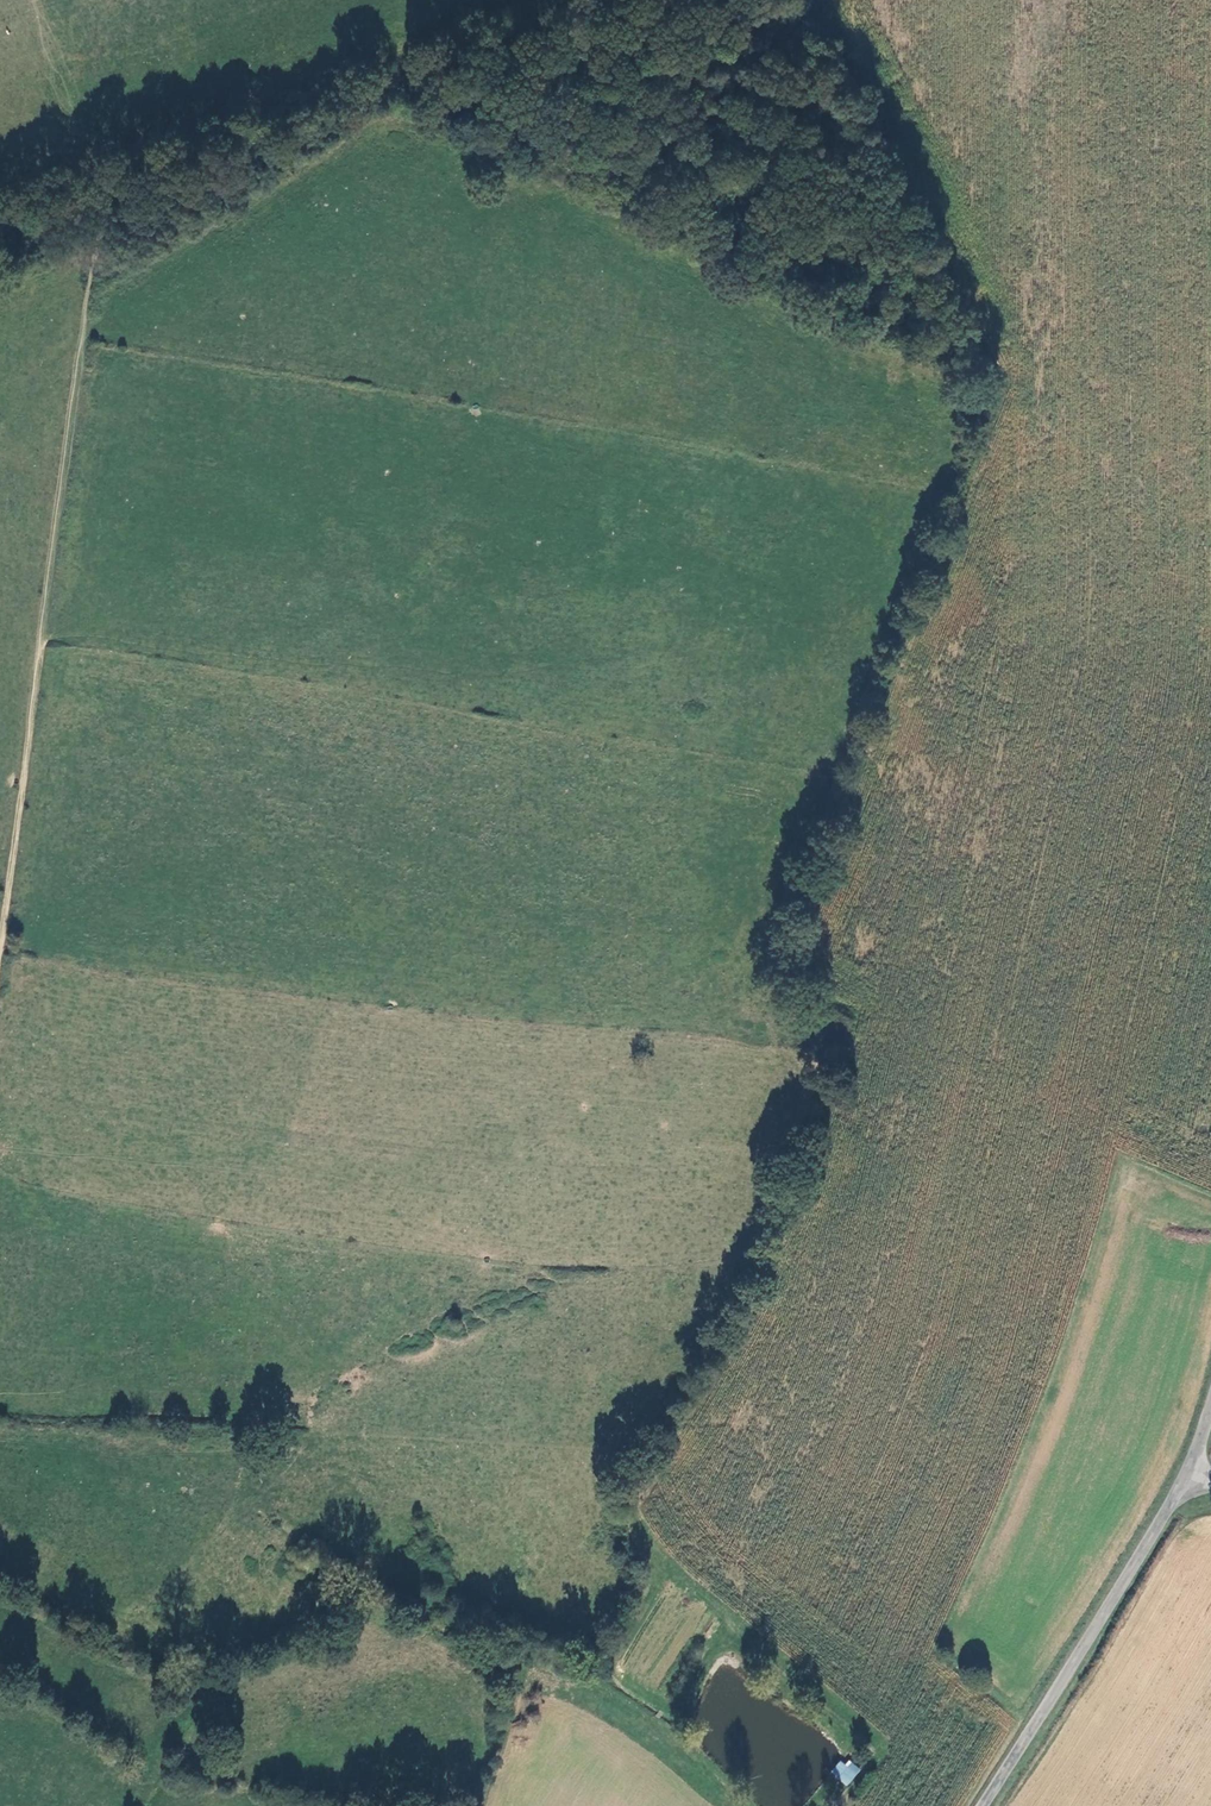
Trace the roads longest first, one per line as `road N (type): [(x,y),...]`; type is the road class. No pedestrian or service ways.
road 1 (track): [(613,0),(446,59),(145,188),(0,236)]
road 2 (unclassified): [(981,1805),(1186,1481)]

